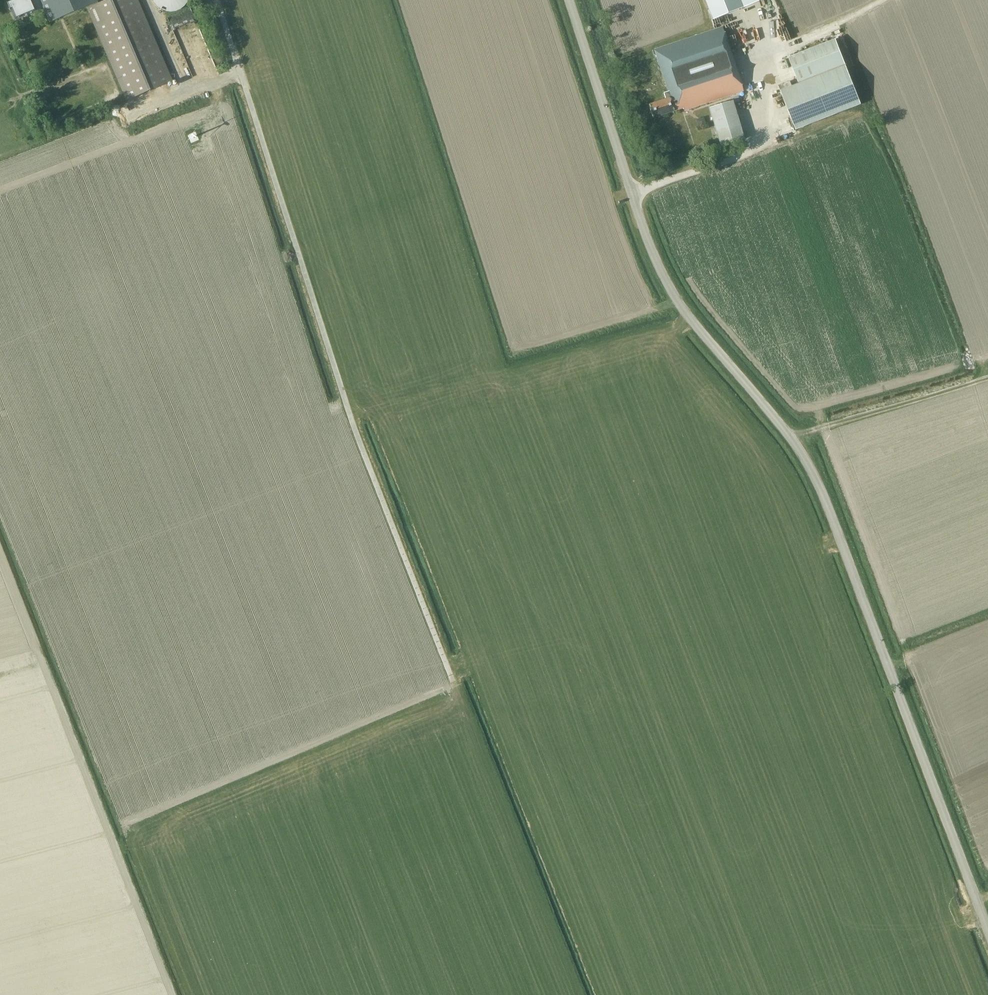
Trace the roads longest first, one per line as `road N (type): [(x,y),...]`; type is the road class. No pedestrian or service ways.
road 1 (unclassified): [(987,932),(820,491),(789,438),(667,288),(568,0)]

